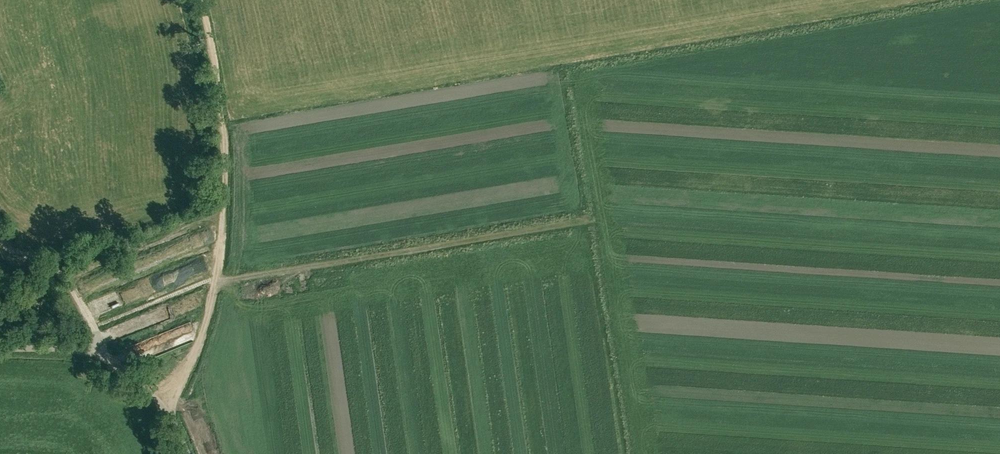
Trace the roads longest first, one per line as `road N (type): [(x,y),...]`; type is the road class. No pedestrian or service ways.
road 1 (track): [(181,380),(203,332),(223,227),(217,80),(199,0)]
road 2 (unclassified): [(187,453),(164,405),(98,356),(0,347)]

